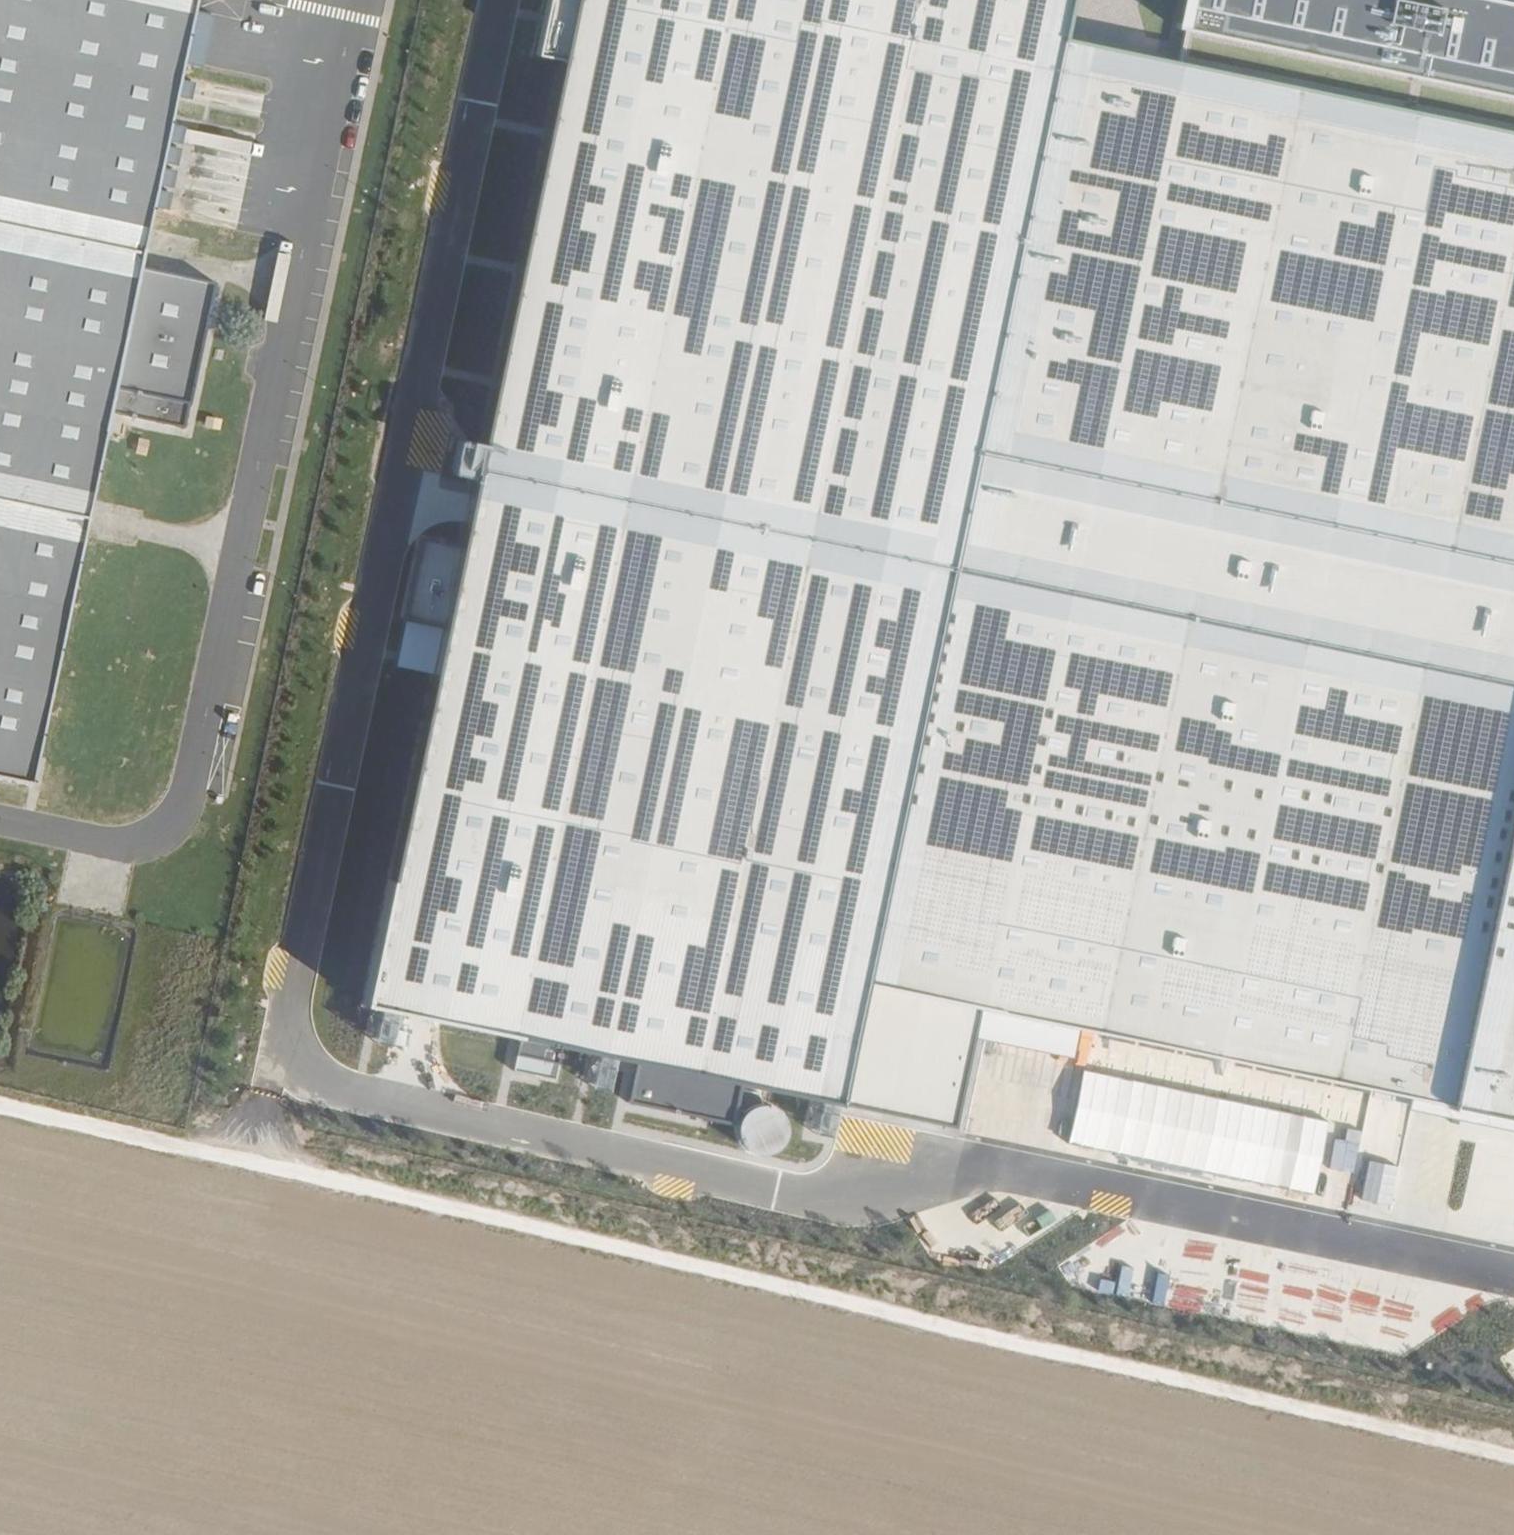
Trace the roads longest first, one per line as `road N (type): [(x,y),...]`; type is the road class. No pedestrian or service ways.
road 1 (track): [(0,1102),(1513,1461)]

